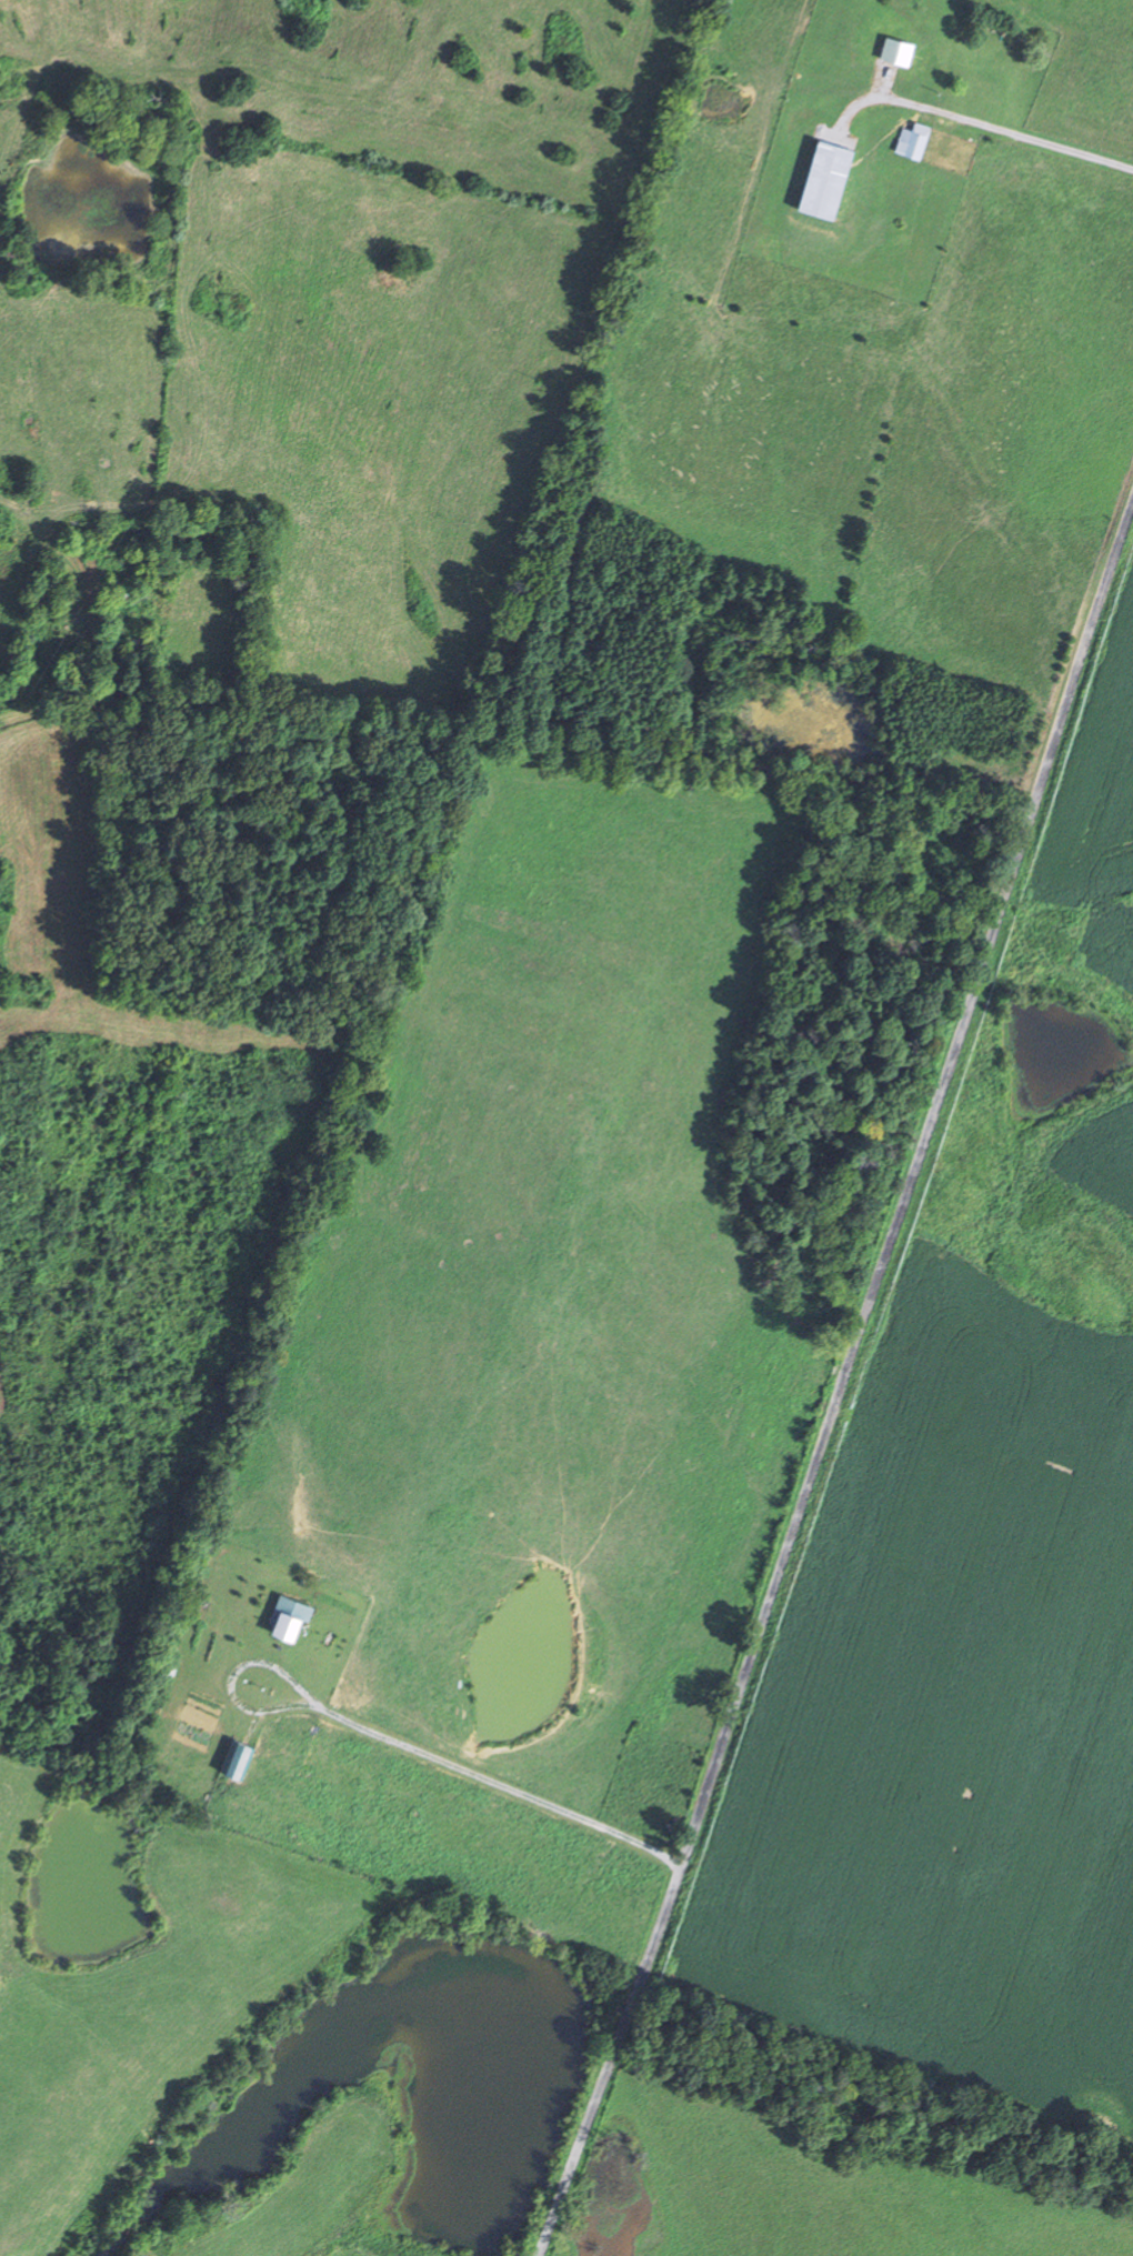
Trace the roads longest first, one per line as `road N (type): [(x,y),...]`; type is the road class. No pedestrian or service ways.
road 1 (residential): [(546,2255),(765,1632),(1132,521)]

